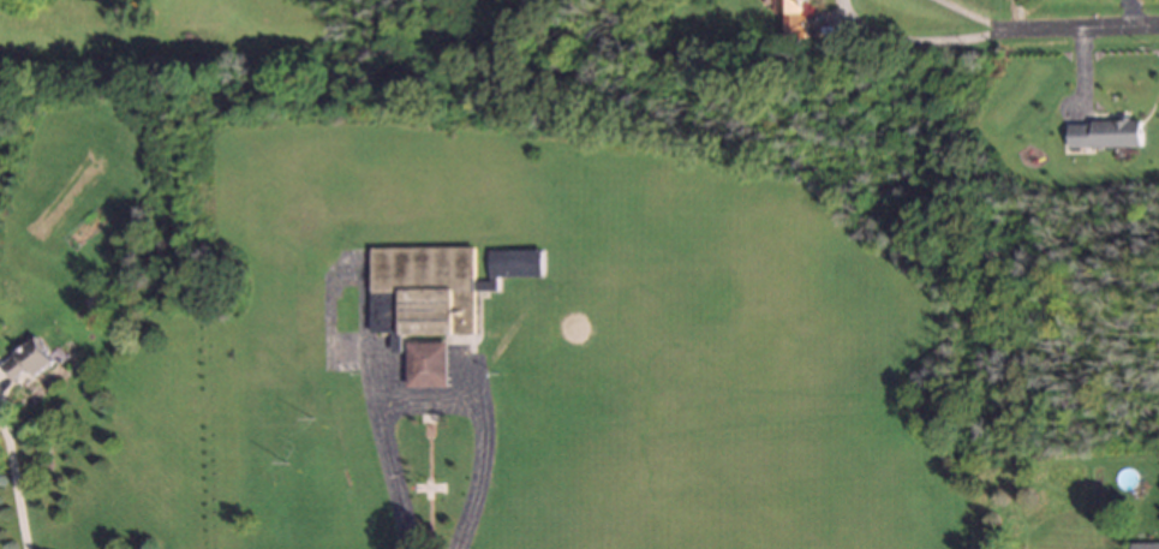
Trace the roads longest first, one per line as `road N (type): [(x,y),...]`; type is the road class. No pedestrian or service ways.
road 1 (residential): [(453,548),(478,466),(477,420),(465,401),(417,394),(387,404),(377,417),(407,548)]
road 2 (residential): [(992,28),(1158,24)]

